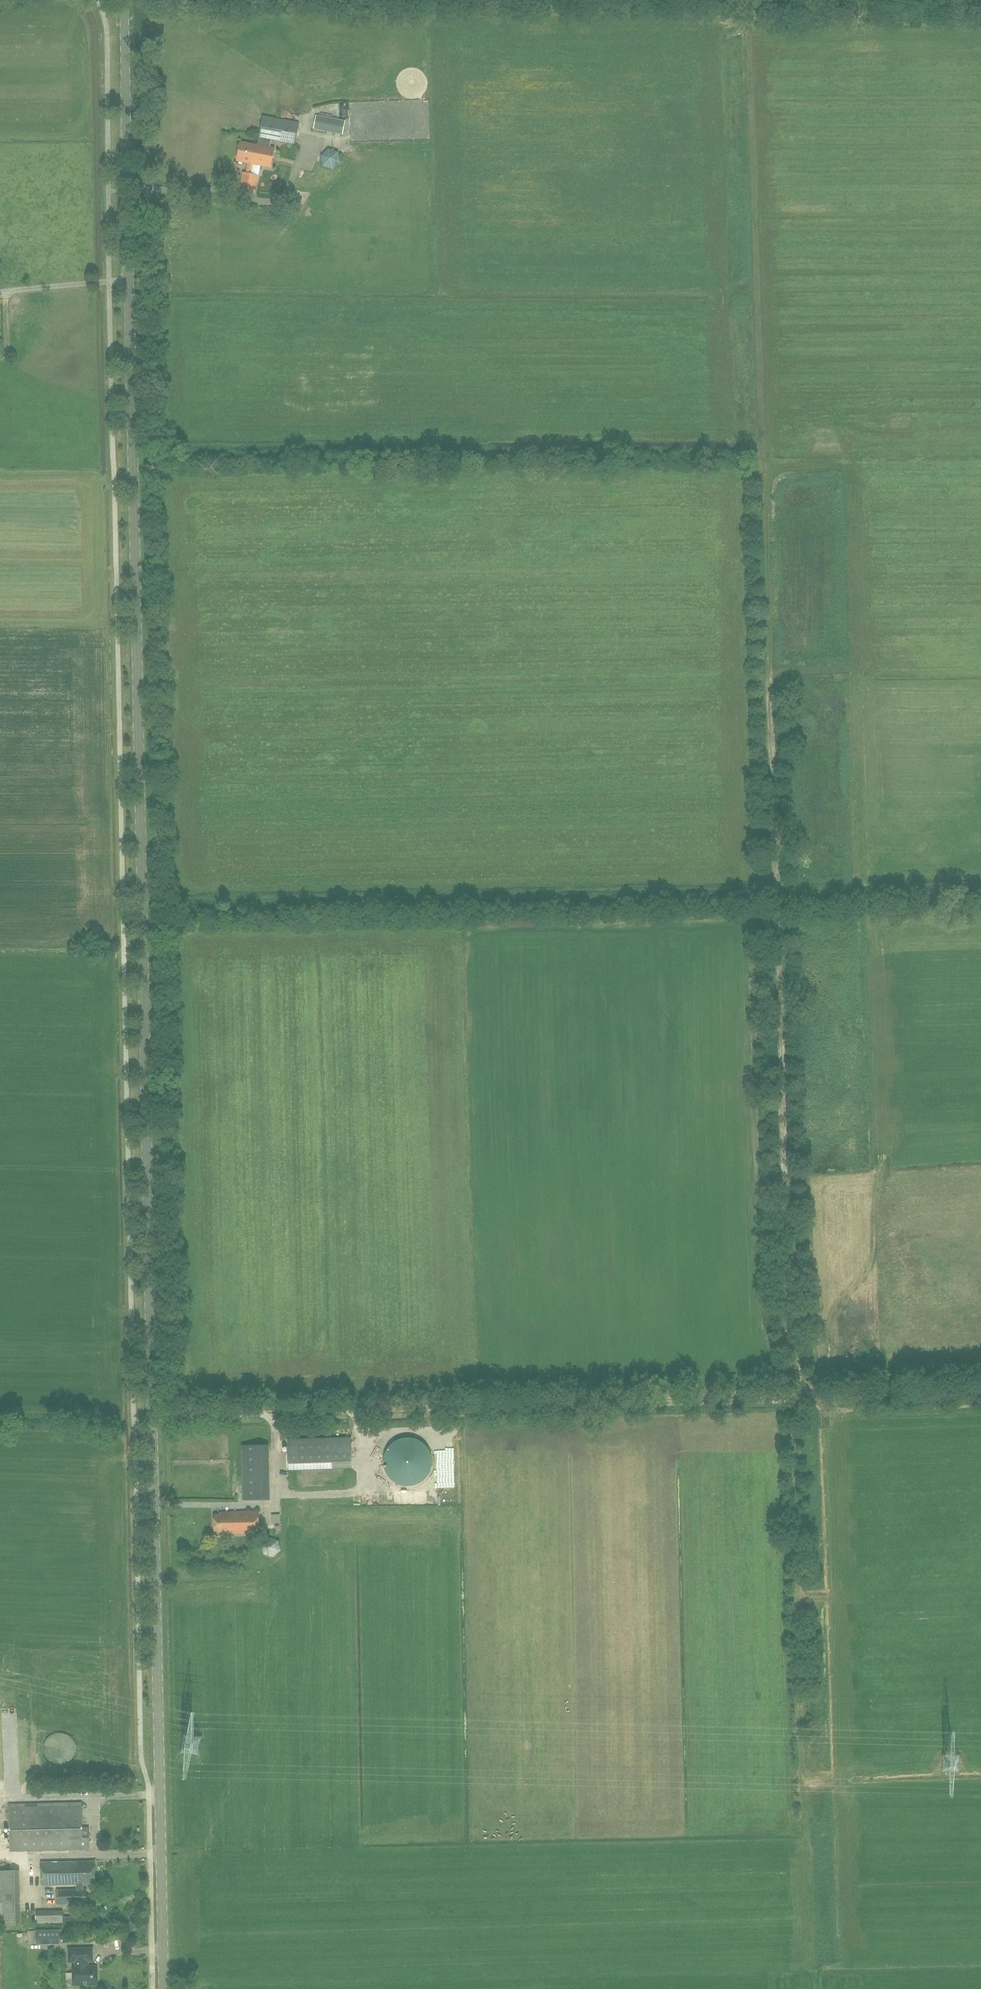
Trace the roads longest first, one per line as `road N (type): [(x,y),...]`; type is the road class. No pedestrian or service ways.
road 1 (tertiary): [(164,1988),(125,0)]

